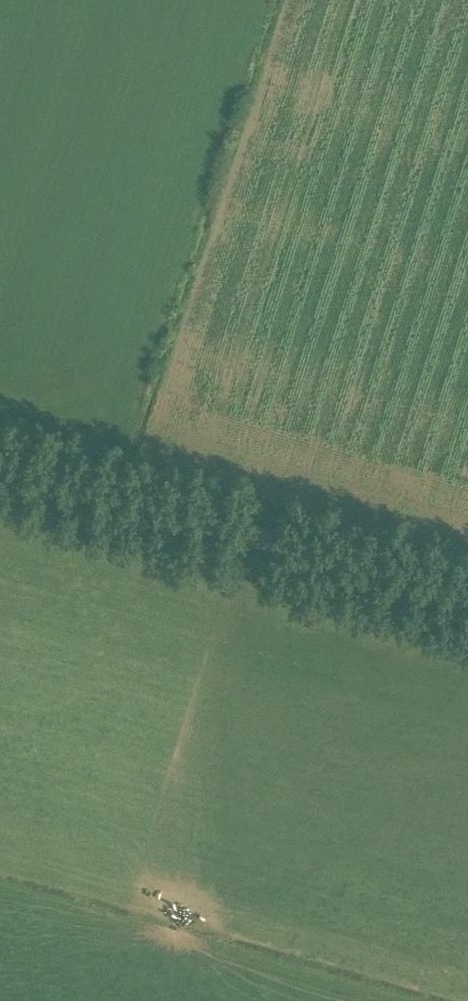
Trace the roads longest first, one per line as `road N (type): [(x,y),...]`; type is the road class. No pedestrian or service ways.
road 1 (unclassified): [(0,459),(467,591)]

